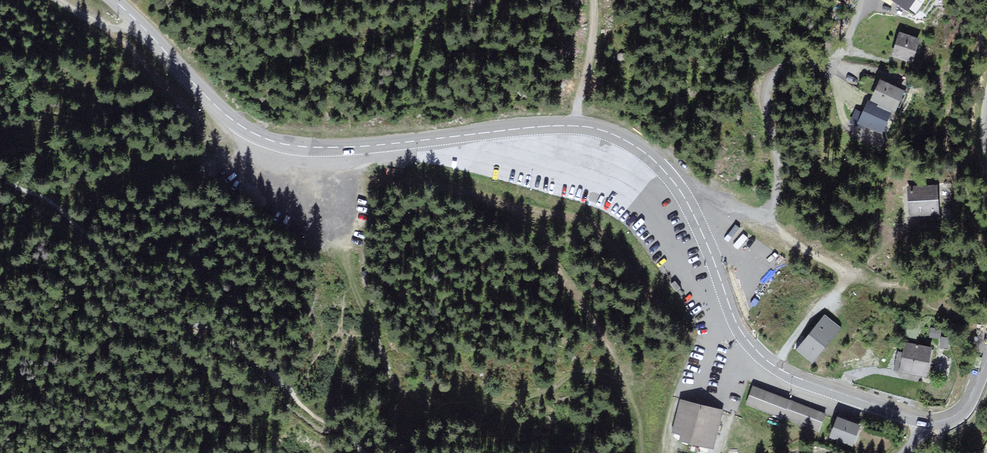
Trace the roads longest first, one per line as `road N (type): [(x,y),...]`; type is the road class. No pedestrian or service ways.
road 1 (tertiary): [(678,187),(635,146),(583,126),(343,148),(265,139),(212,102),(115,0)]
road 2 (track): [(537,211),(557,268),(593,325),(574,370),(524,400),(438,402),(406,393),(345,261)]
road 3 (residential): [(865,0),(838,50),(787,66),(765,89),(772,207),(747,216),(686,183),(678,187)]
road 4 (tertiary): [(921,419),(789,374),(764,357),(733,317),(678,187)]
road 5 (track): [(765,213),(794,243),(850,275),(885,241)]
road 6 (track): [(228,117),(205,121),(192,111),(113,28)]
road 7 (track): [(660,452),(677,397),(719,323)]
road 8 (track): [(594,0),(572,126)]

